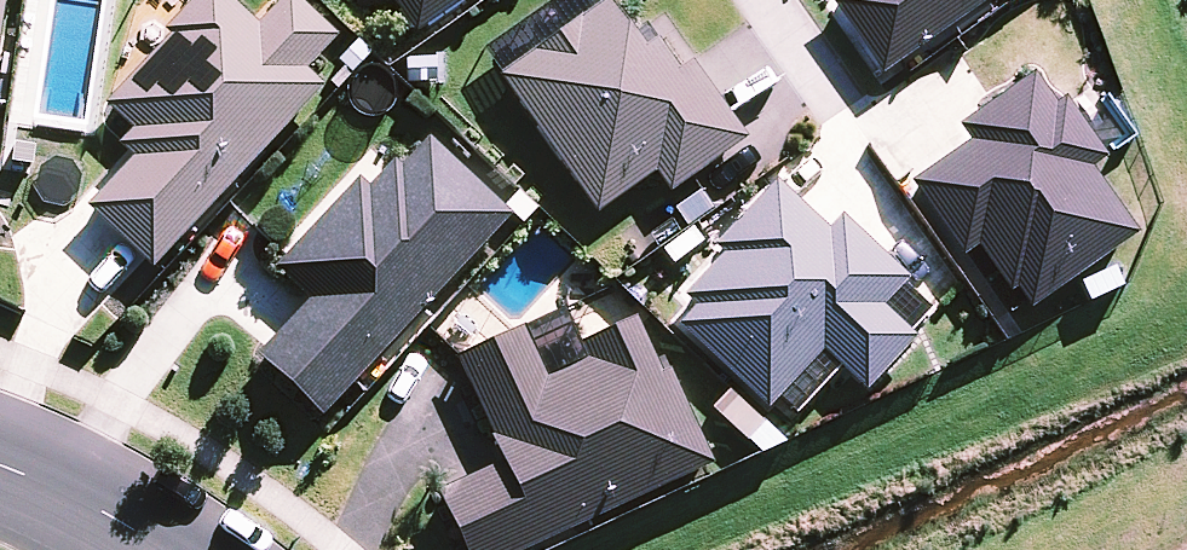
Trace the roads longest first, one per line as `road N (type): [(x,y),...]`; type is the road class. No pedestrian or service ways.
road 1 (tertiary): [(165,549),(79,499),(0,465)]
road 2 (residential): [(760,0),(838,111)]

